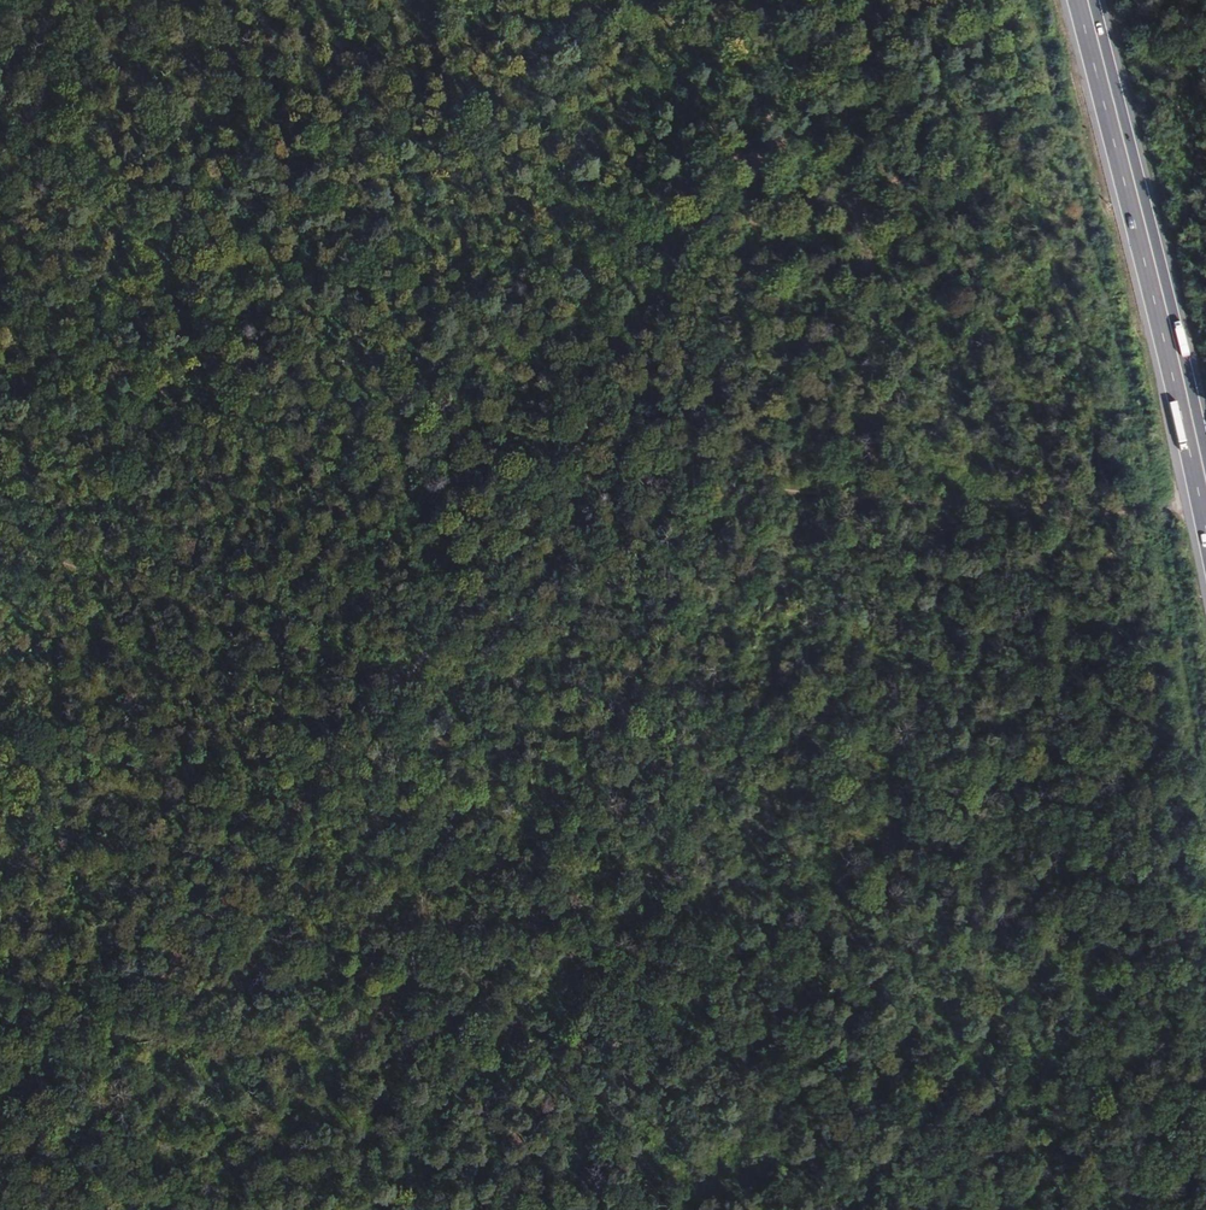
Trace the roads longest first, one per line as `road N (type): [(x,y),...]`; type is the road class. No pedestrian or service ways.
road 1 (track): [(0,539),(1205,968)]
road 2 (primary): [(1205,482),(1087,0)]

